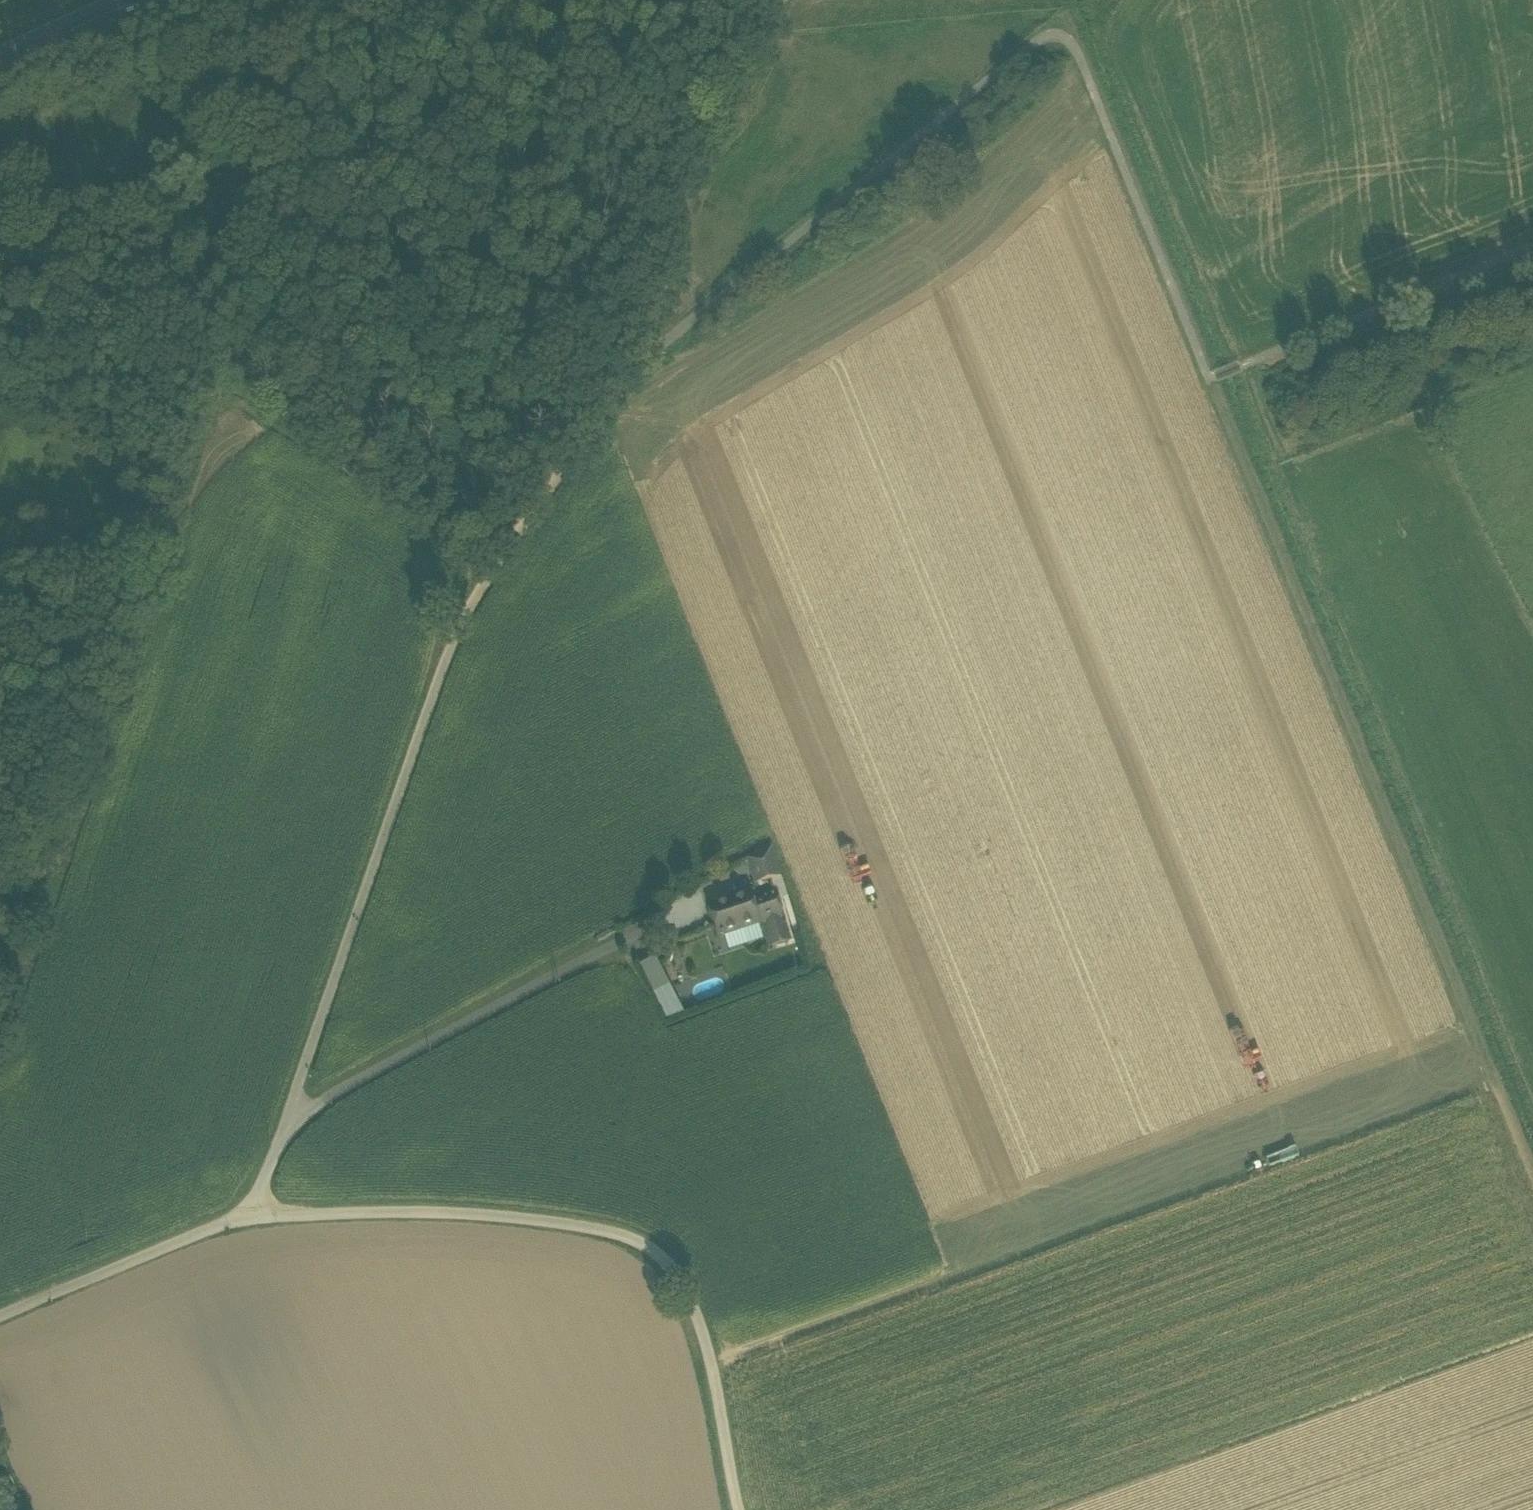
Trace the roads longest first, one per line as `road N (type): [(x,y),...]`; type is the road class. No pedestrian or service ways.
road 1 (track): [(287,1119),(468,603),(664,335),(1061,23),(1211,379)]
road 2 (unclassified): [(250,1218),(493,1211),(614,1230),(676,1266),(705,1338),(739,1509)]
road 3 (track): [(1242,365),(1532,248)]
road 4 (unclassified): [(0,1315),(250,1218)]
road 5 (primary): [(0,60),(132,0)]

